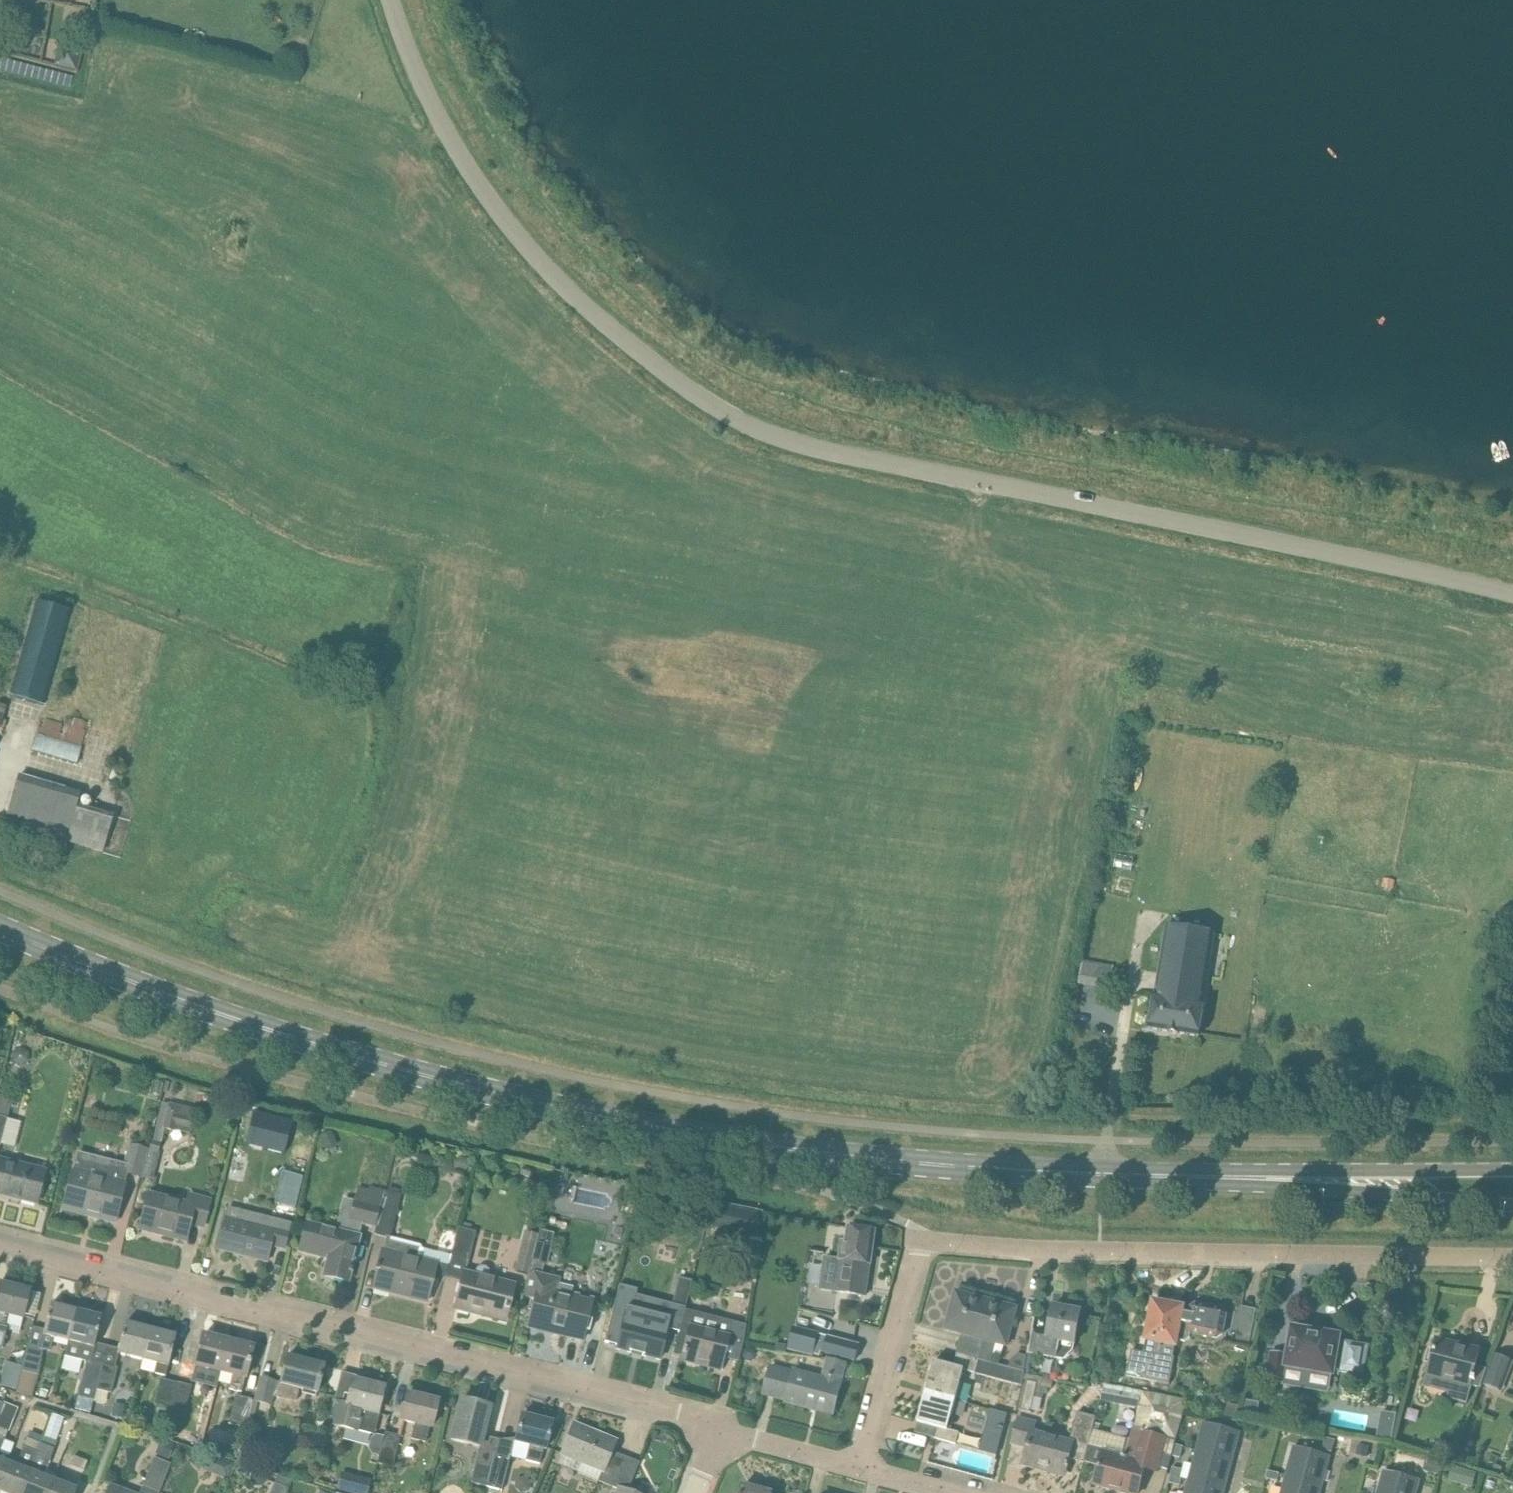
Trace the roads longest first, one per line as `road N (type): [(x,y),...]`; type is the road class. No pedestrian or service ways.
road 1 (primary): [(1335,1179),(906,1162),(649,1126),(275,1032),(0,928)]
road 2 (unclassified): [(1512,599),(828,454),(745,427),(638,356),(519,242),(451,142),(390,0)]
road 3 (residential): [(861,1464),(917,1243),(1512,1258)]
road 4 (residential): [(721,1428),(0,1246)]
road 5 (primary): [(1335,1179),(1512,1205)]
road 6 (primary): [(1512,1170),(1335,1179)]
road 7 (residential): [(861,1464),(721,1428)]

